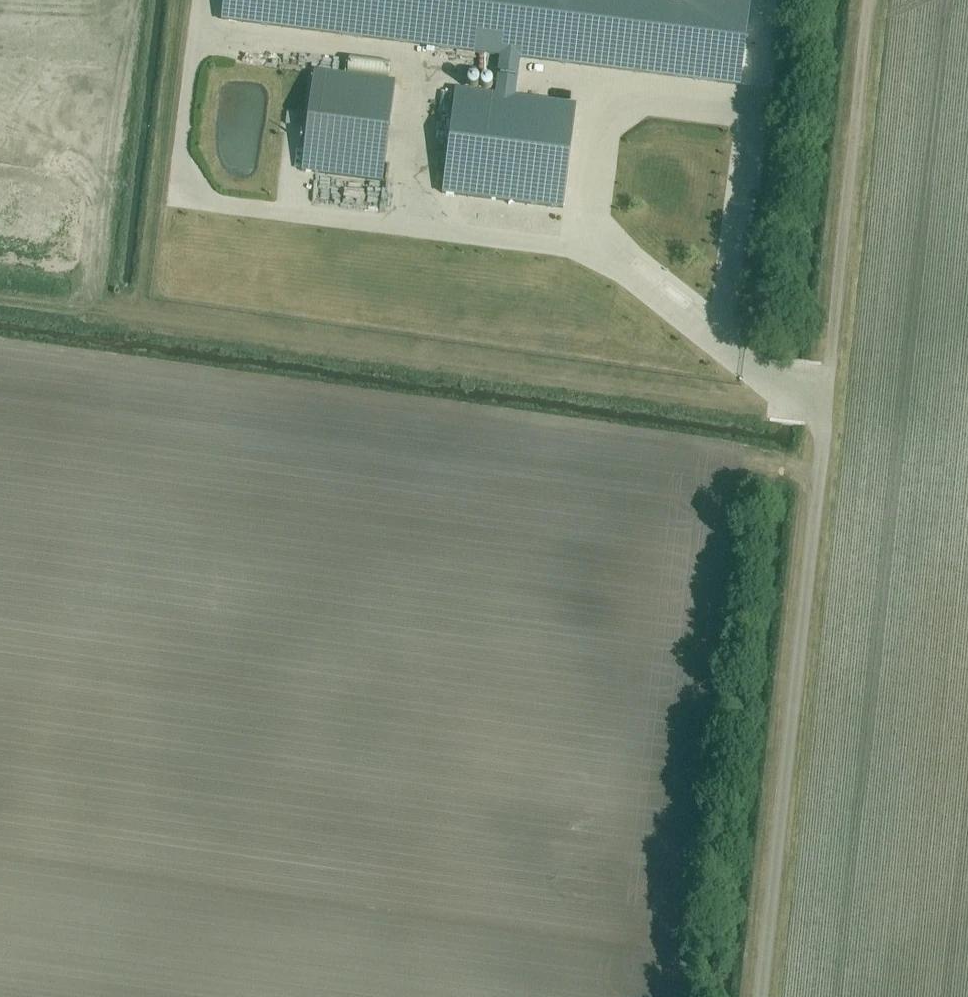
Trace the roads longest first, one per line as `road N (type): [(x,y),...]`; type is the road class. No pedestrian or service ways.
road 1 (track): [(757,996),(868,0)]

